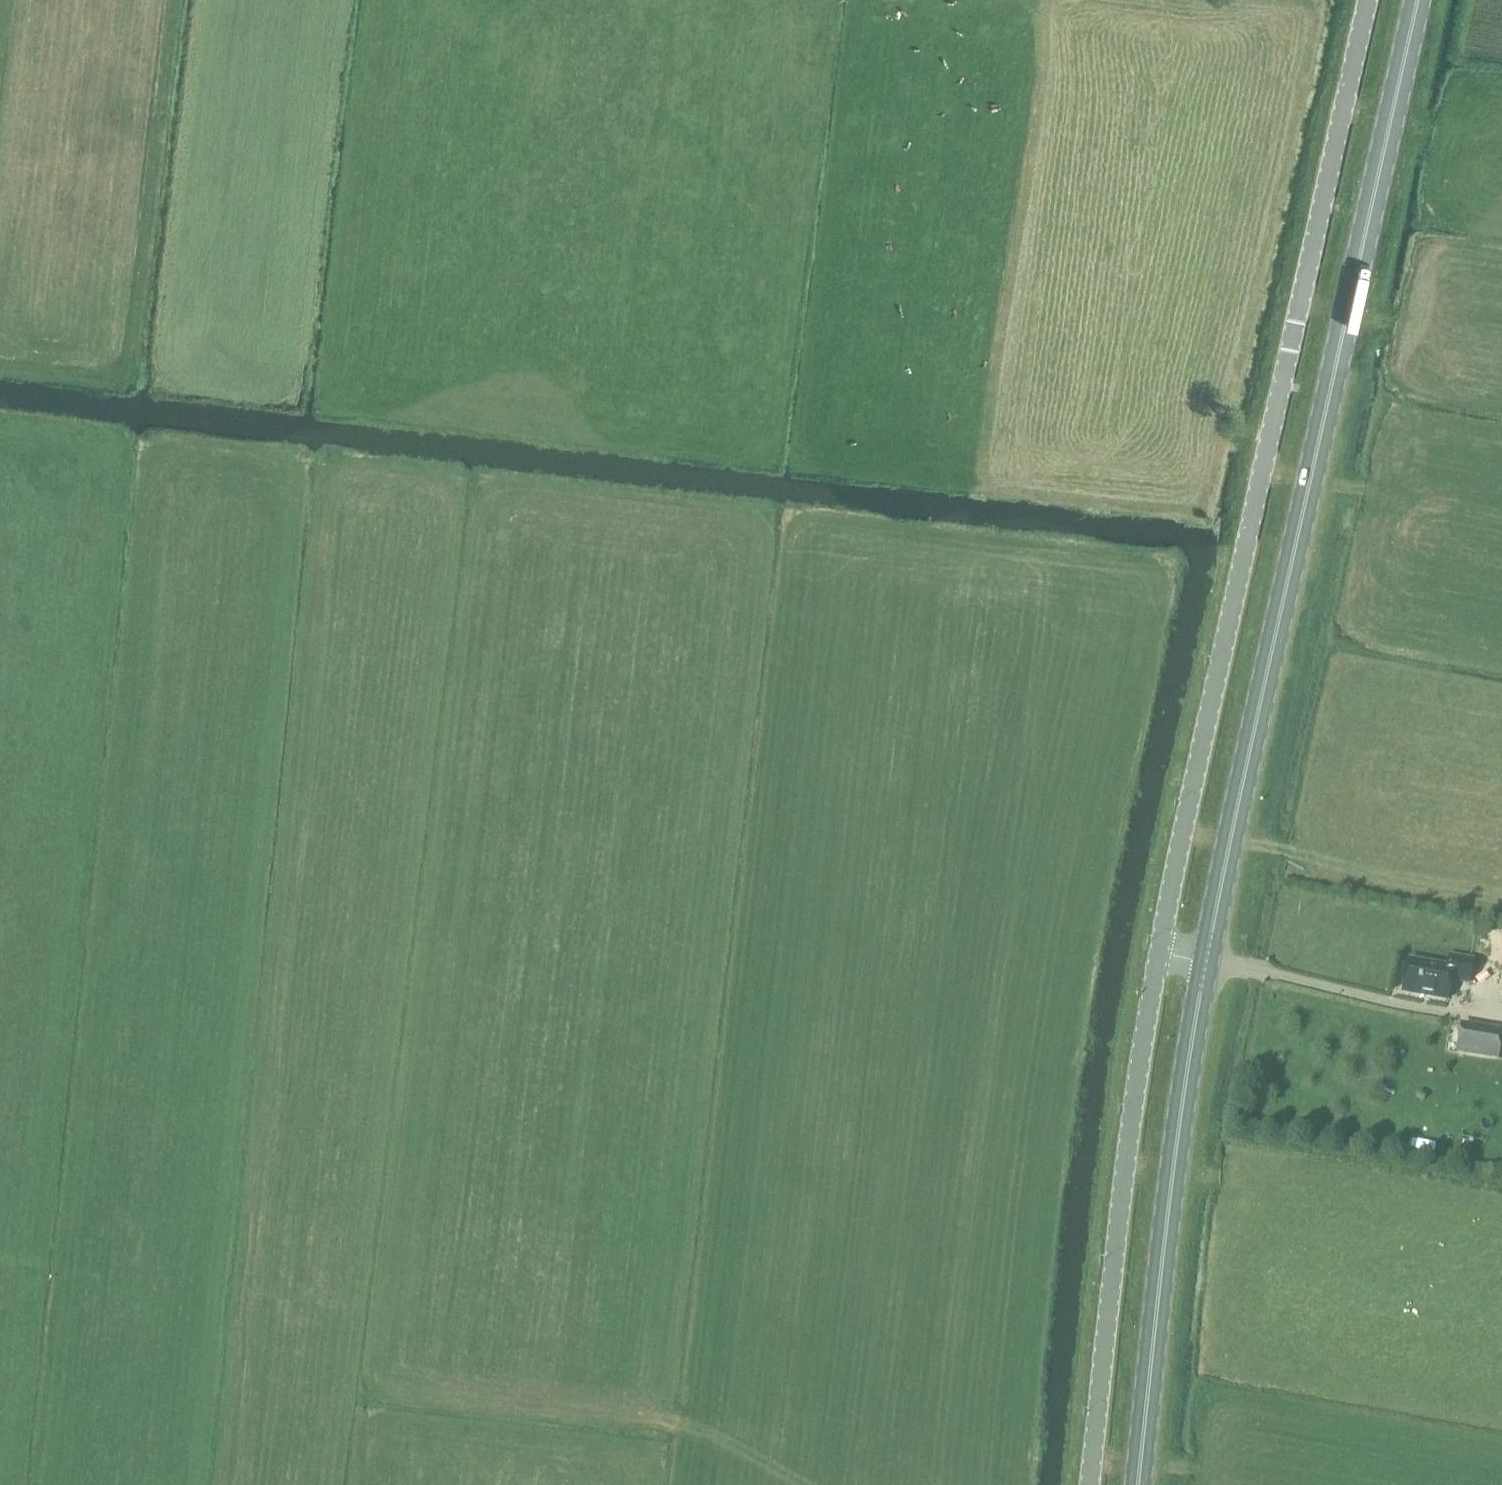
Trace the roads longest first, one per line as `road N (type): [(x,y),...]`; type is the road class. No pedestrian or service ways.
road 1 (primary): [(1139,1484),(1185,1094),(1227,857),(1418,0)]
road 2 (unclassified): [(1090,1484),(1116,1221),(1159,954),(1368,0)]

